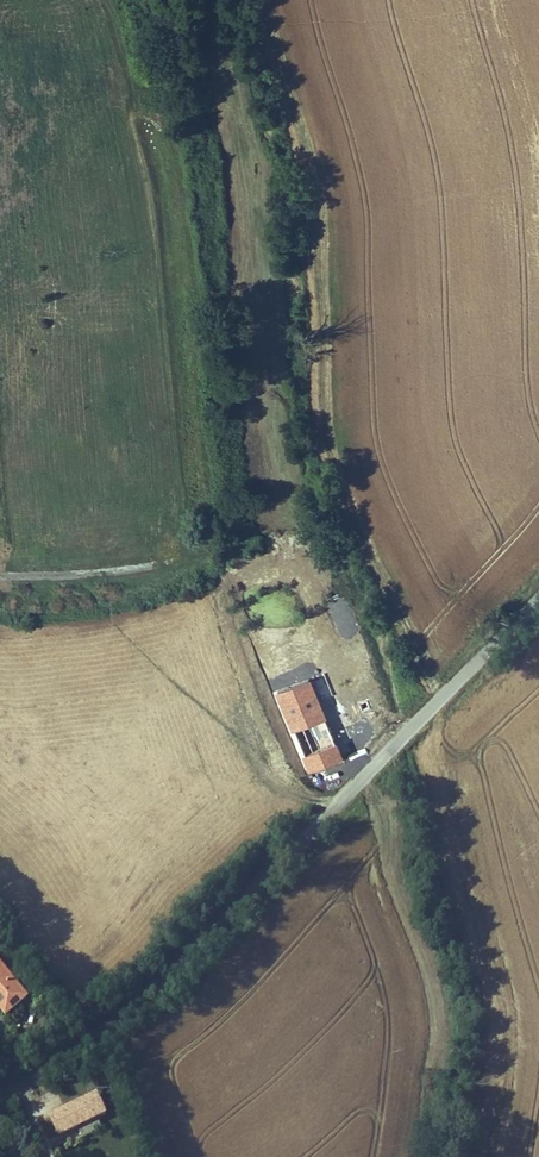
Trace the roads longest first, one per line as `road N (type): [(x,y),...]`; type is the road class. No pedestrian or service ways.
road 1 (residential): [(0,1096),(134,1006),(408,731)]
road 2 (unclassified): [(408,731),(538,600)]

